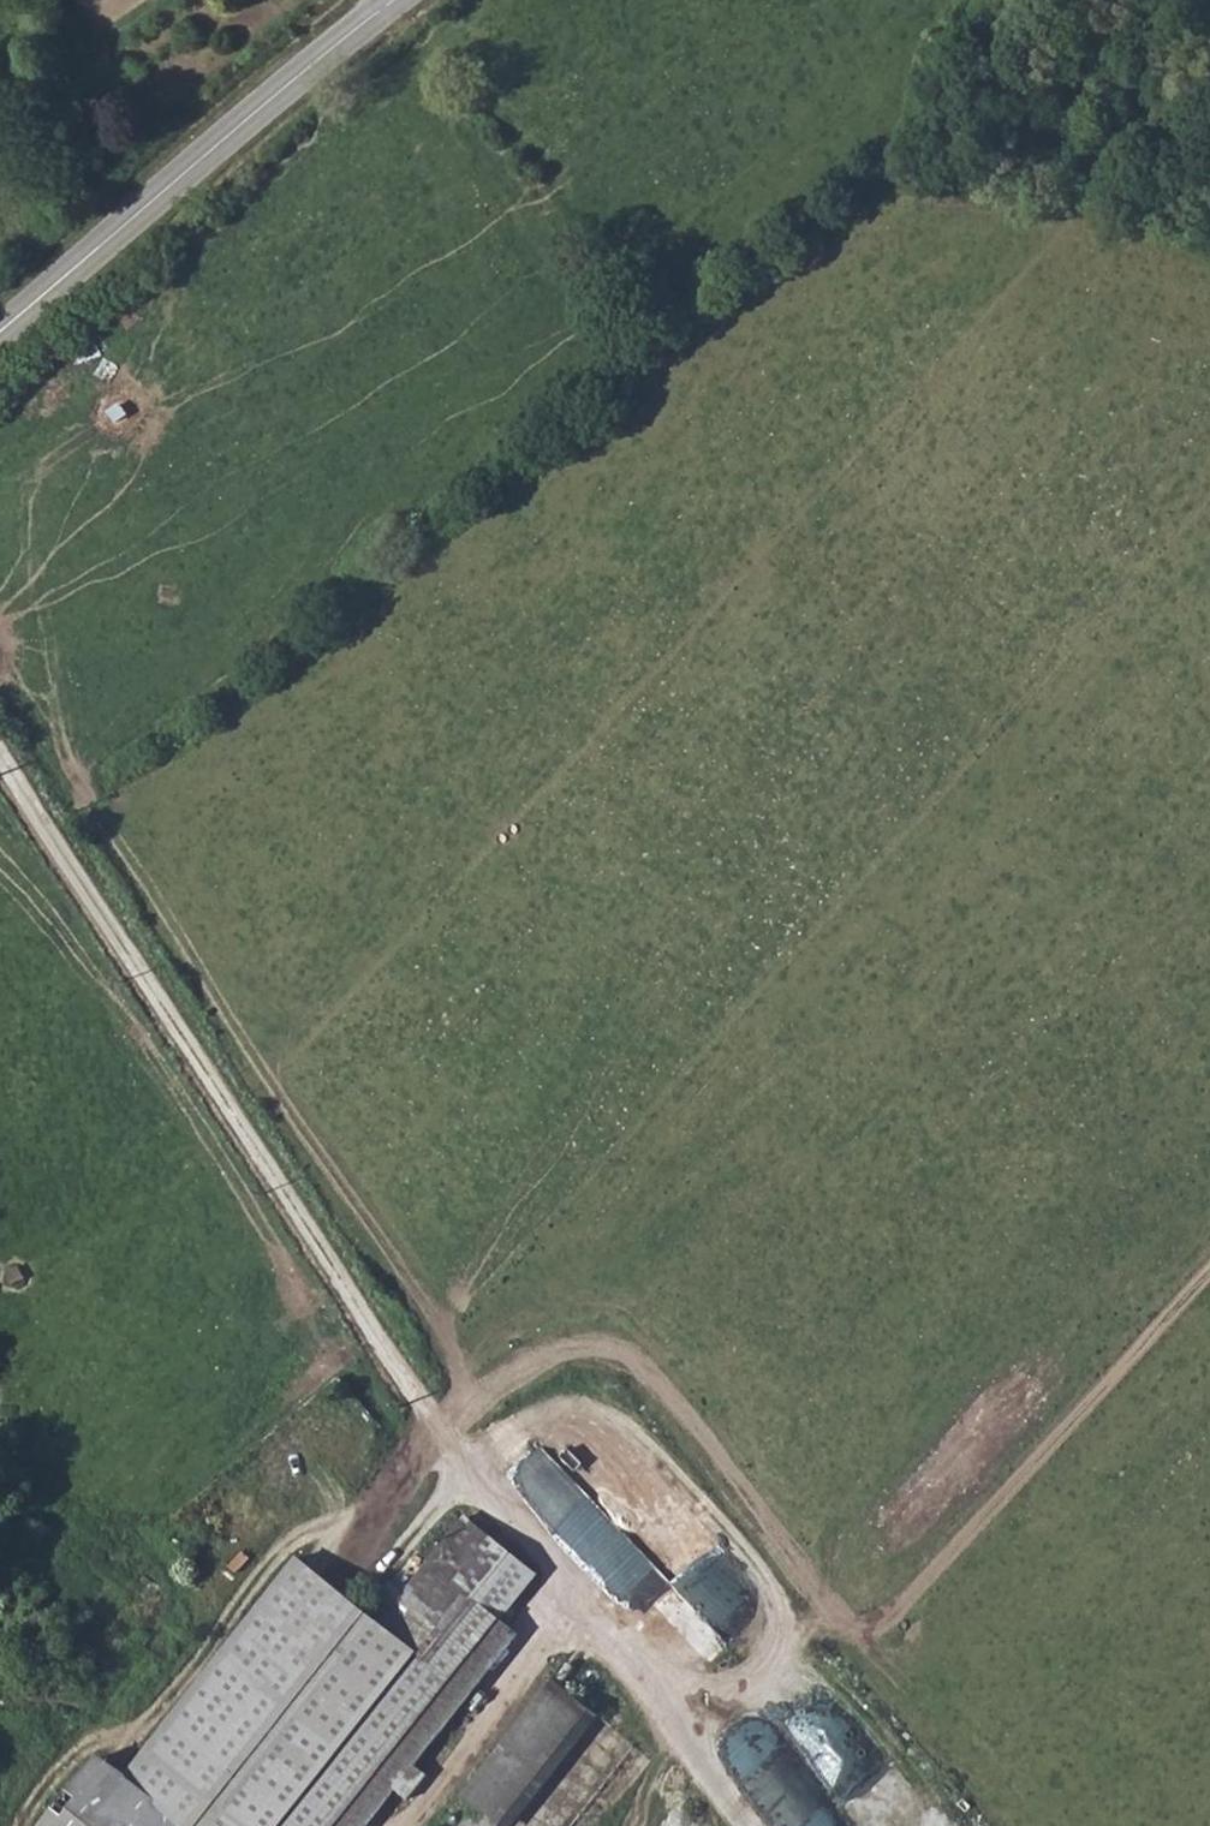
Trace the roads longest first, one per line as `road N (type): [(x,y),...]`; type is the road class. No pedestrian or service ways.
road 1 (unclassified): [(0,760),(426,1424),(609,1627),(753,1825)]
road 2 (tertiary): [(0,330),(392,0)]

